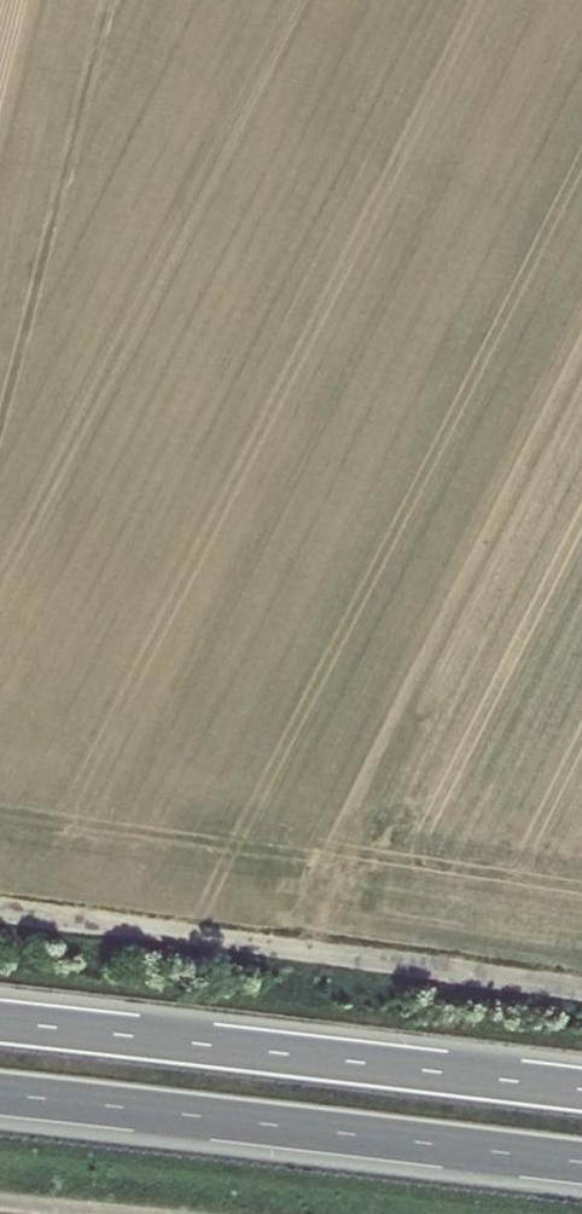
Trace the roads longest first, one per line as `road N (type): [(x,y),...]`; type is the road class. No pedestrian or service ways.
road 1 (track): [(581,992),(0,909)]
road 2 (motorway): [(581,1090),(0,1021)]
road 3 (motorway): [(0,1094),(581,1162)]

